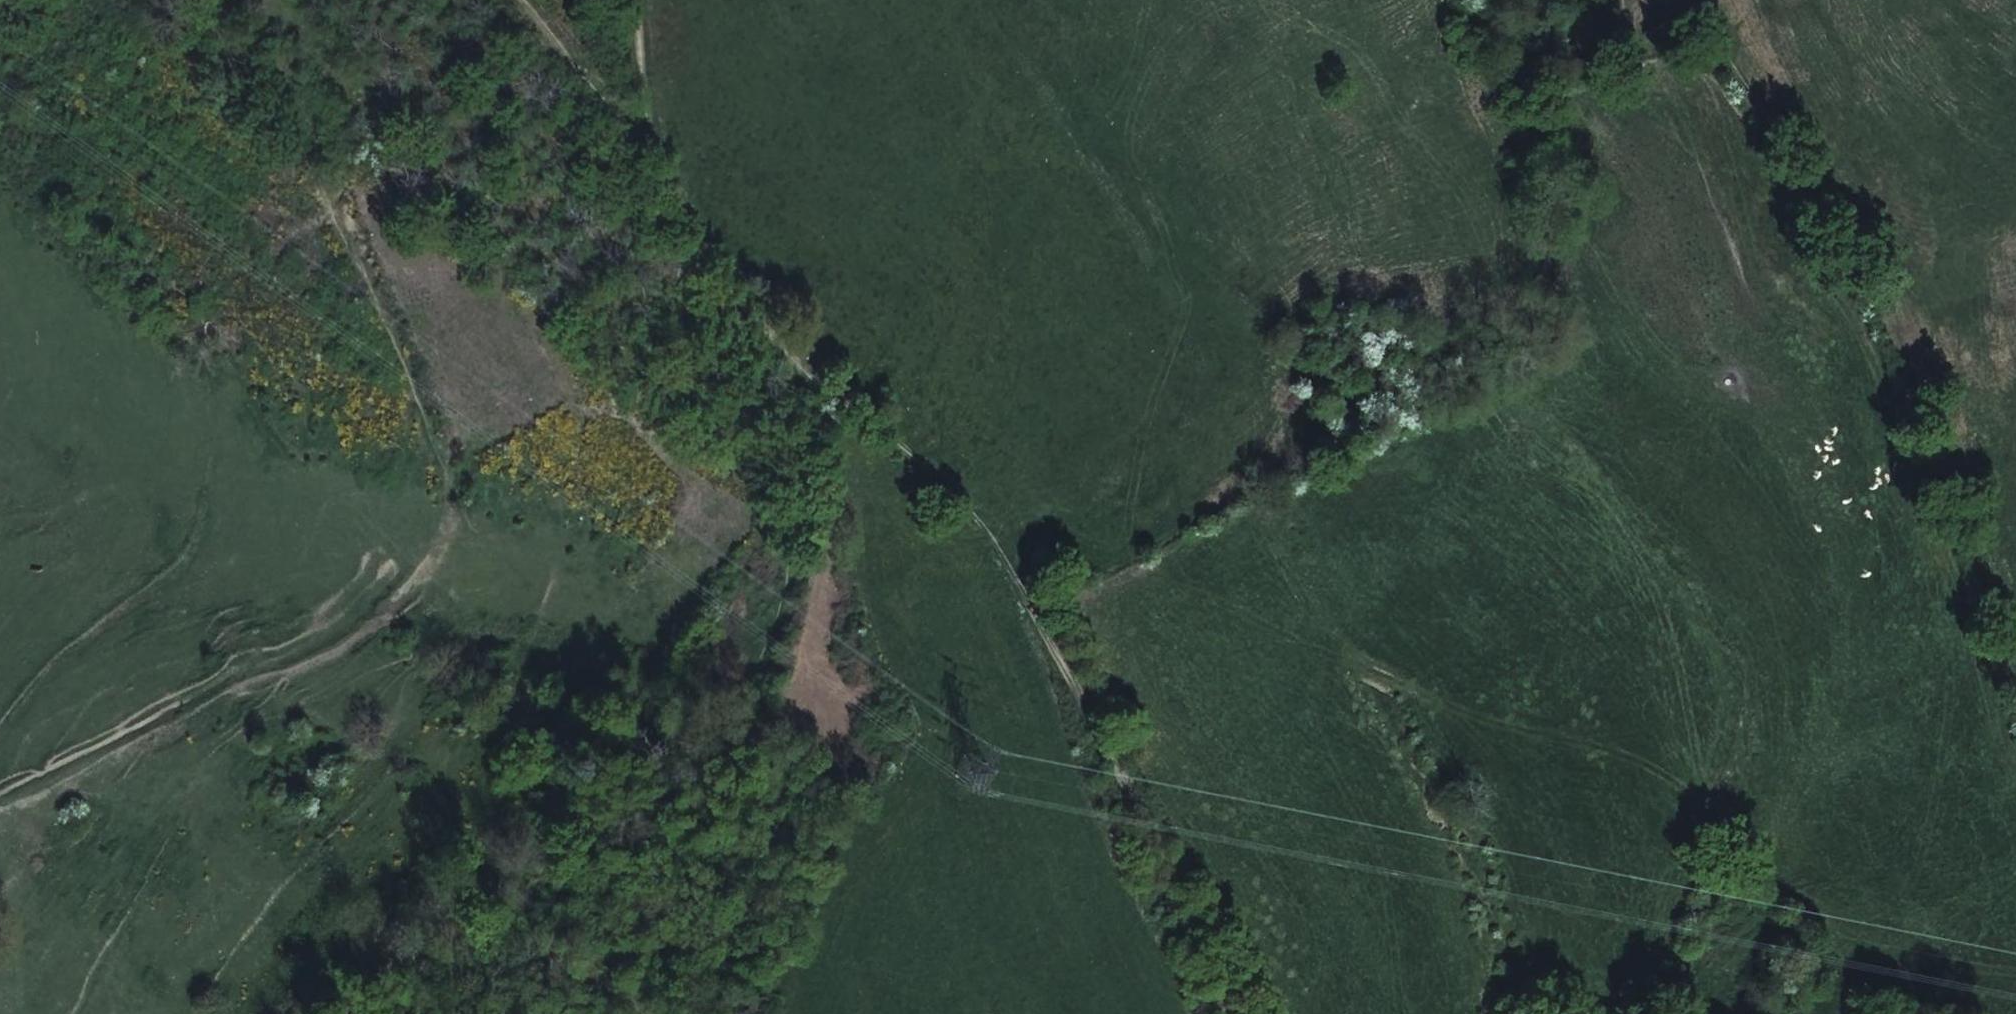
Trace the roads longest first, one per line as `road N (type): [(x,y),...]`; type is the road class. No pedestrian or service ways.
road 1 (track): [(1236,1013),(1154,830),(1006,562),(967,507),(856,396),(770,348),(688,223),(643,134)]
road 2 (track): [(643,134),(636,0)]

